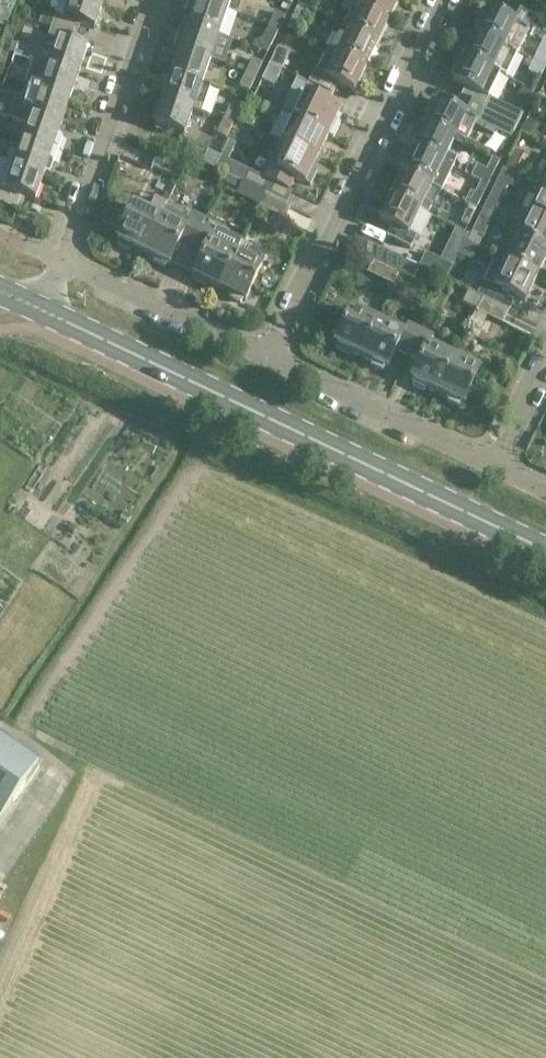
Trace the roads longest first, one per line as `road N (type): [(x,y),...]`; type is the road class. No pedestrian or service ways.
road 1 (secondary): [(545,549),(39,308)]
road 2 (residential): [(443,0),(268,358)]
road 3 (residential): [(61,263),(150,0)]
road 4 (residential): [(493,466),(268,358)]
road 5 (residential): [(268,358),(61,263)]
road 6 (residential): [(493,466),(545,357)]

